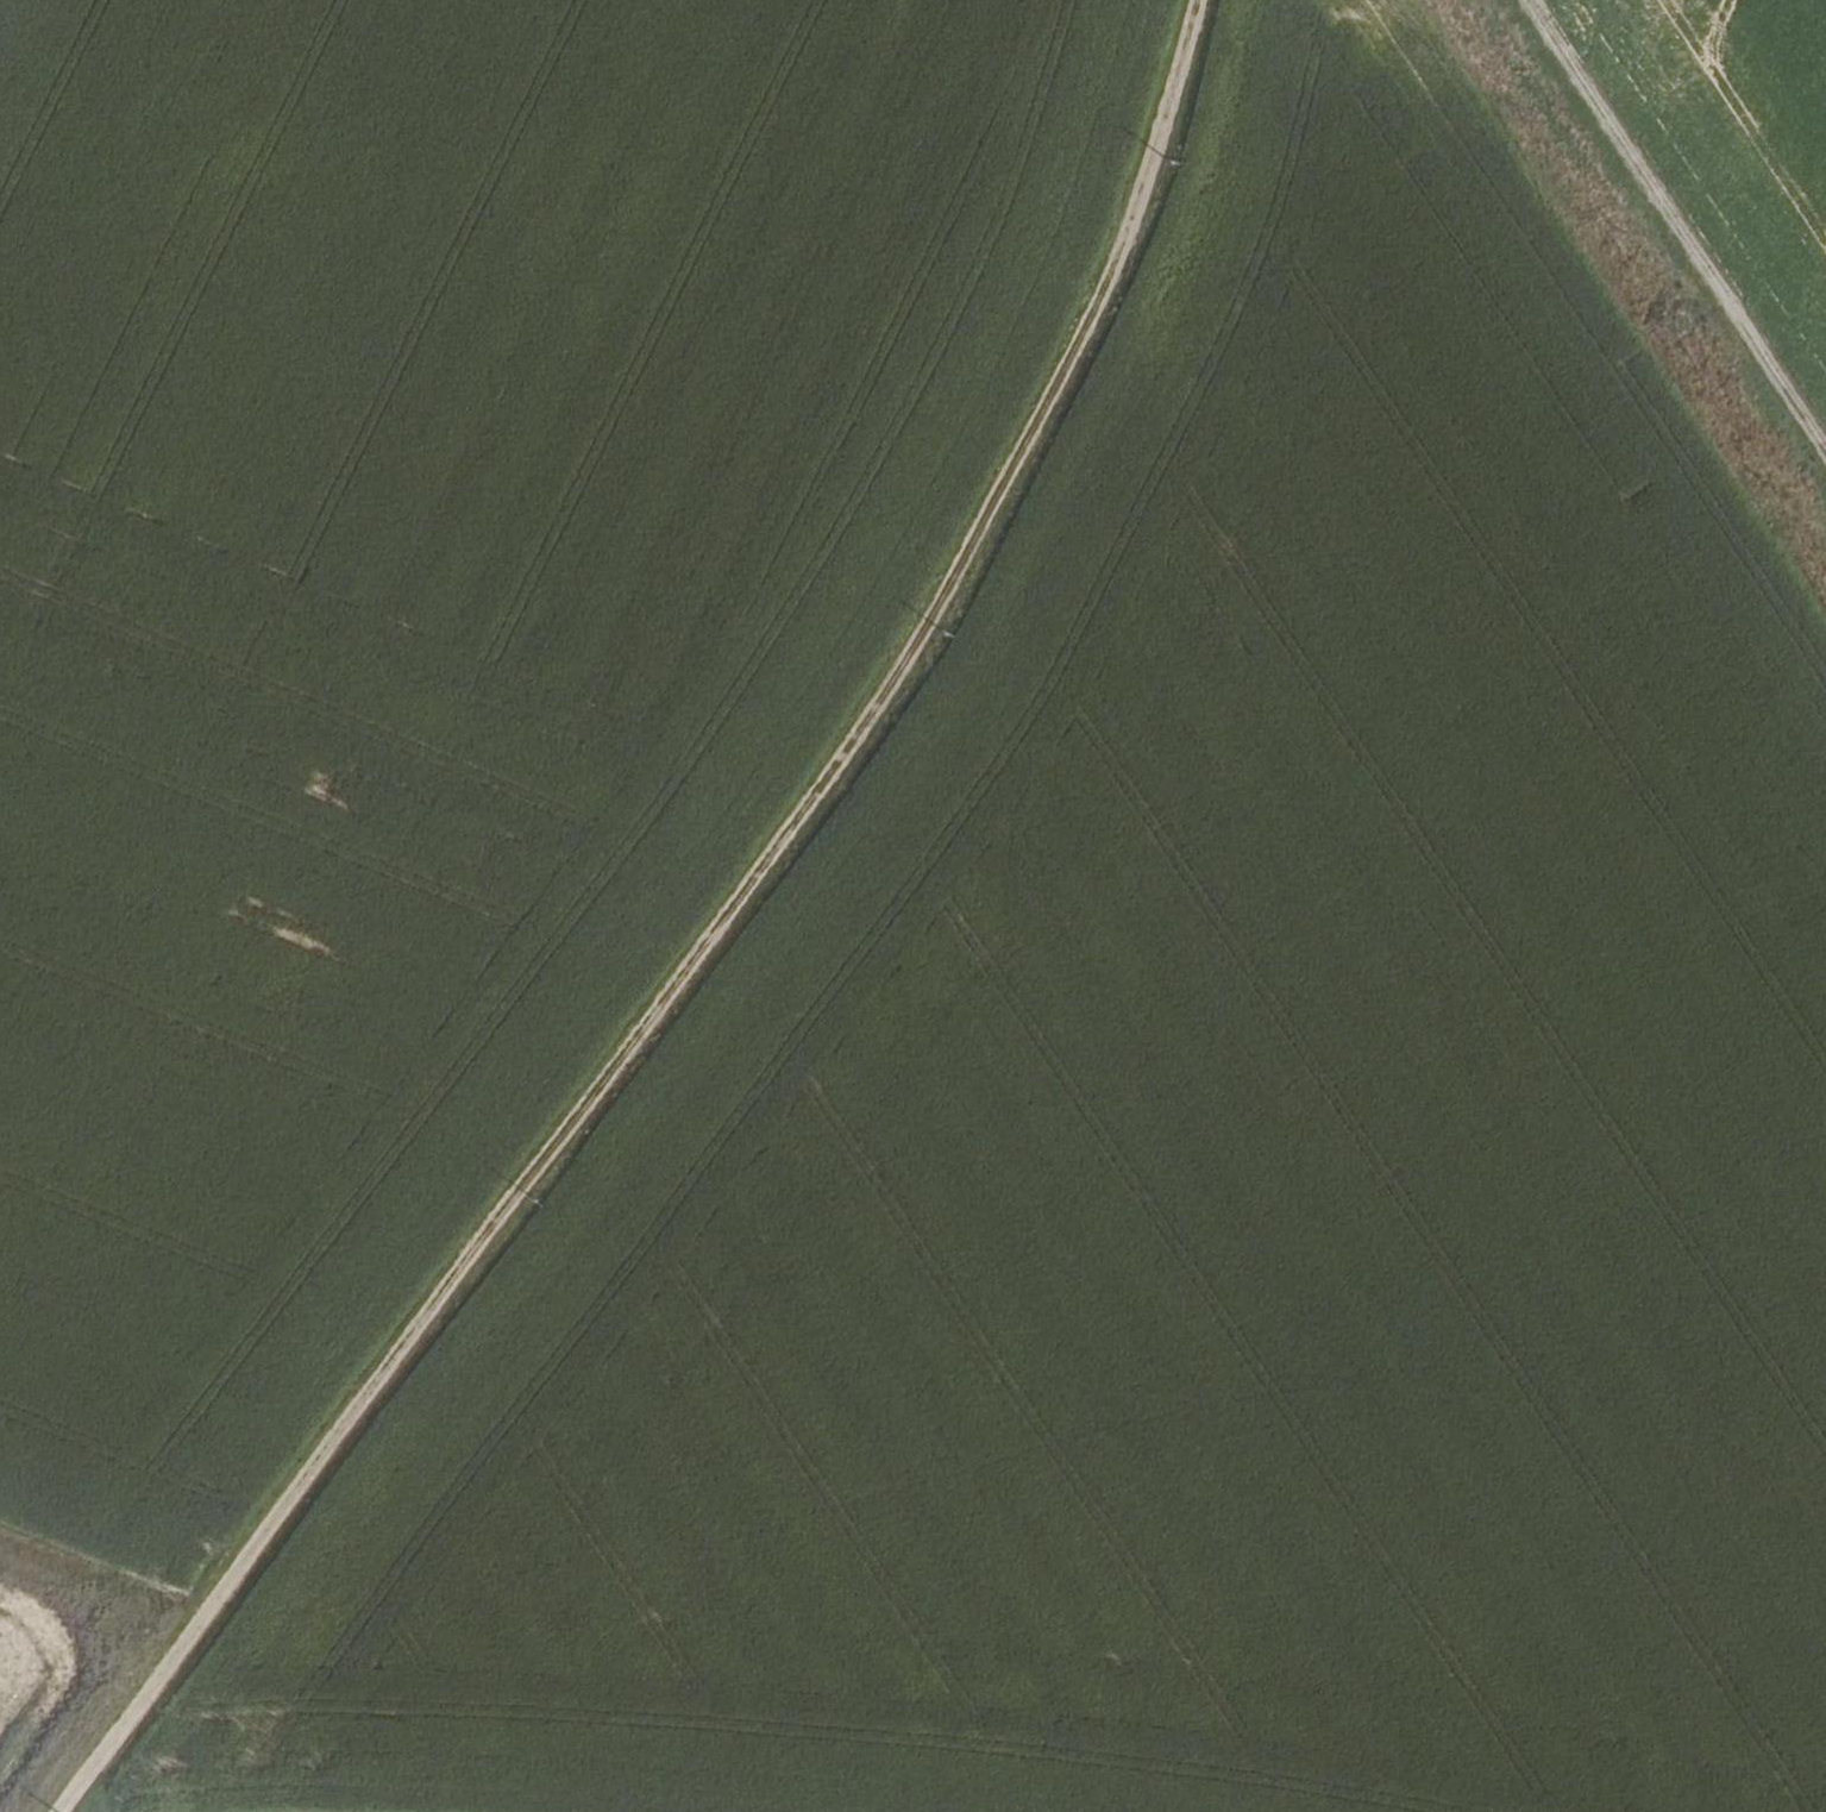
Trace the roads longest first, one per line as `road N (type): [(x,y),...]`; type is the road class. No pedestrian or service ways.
road 1 (track): [(1210,0),(1186,90),(1103,303),(959,576),(70,1811)]
road 2 (track): [(1527,0),(1825,446)]

